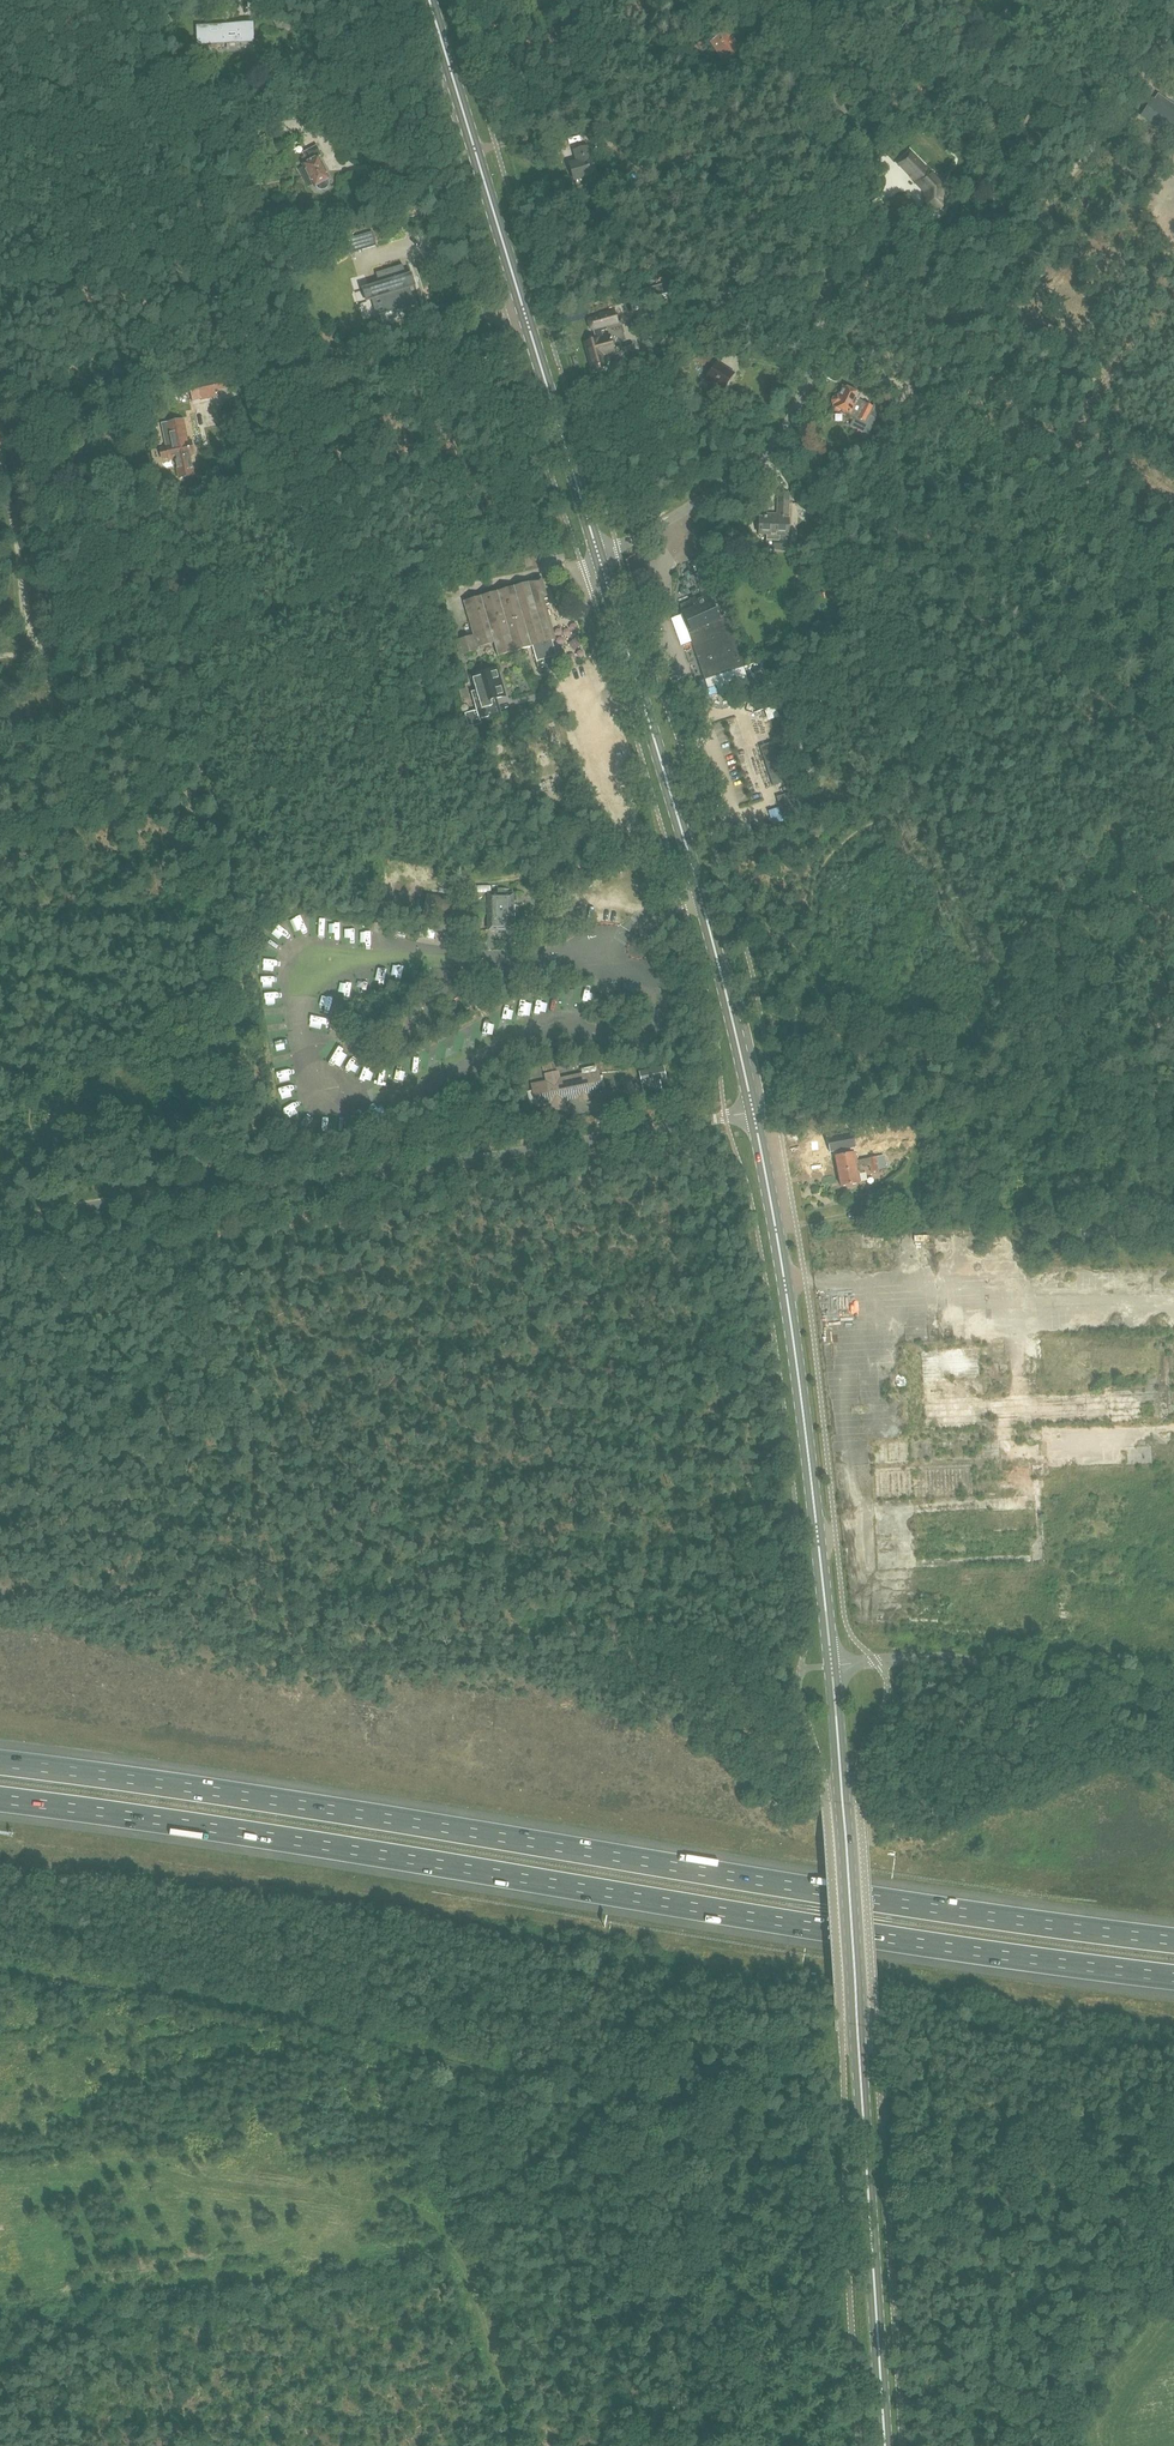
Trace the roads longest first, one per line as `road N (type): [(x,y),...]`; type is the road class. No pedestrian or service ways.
road 1 (motorway): [(0,1799),(1173,1977)]
road 2 (motorway): [(1173,1940),(0,1763)]
road 3 (secondary): [(885,2445),(832,1667)]
road 4 (unclassified): [(0,1223),(139,1197),(454,1164),(753,1110)]
road 5 (unclassified): [(599,557),(757,460),(792,417),(812,371),(843,135),(830,57),(807,0)]
road 6 (secondary): [(599,557),(431,0)]
road 7 (secondary): [(753,1110),(703,899),(599,557)]
road 8 (secondary): [(832,1667),(802,1381),(753,1110)]
road 9 (track): [(181,639),(582,563)]
road 10 (track): [(1112,111),(911,405)]
road 11 (unclassified): [(832,1667),(959,1661),(1126,1687),(1173,1703)]
road 12 (track): [(911,405),(1173,591)]
road 13 (track): [(35,663),(0,462)]
road 14 (track): [(181,639),(35,663)]

